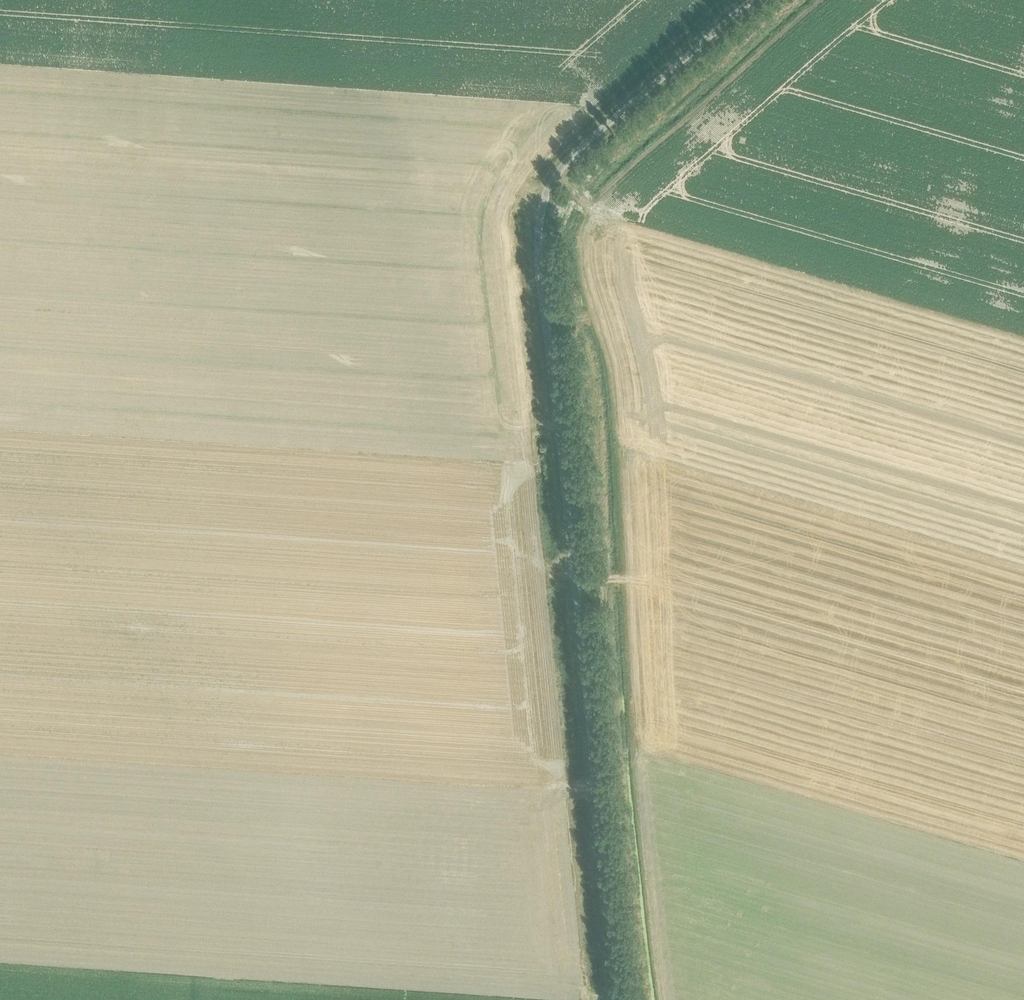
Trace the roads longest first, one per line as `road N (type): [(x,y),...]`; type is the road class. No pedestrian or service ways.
road 1 (track): [(751,0),(568,160),(539,212),(616,999)]

